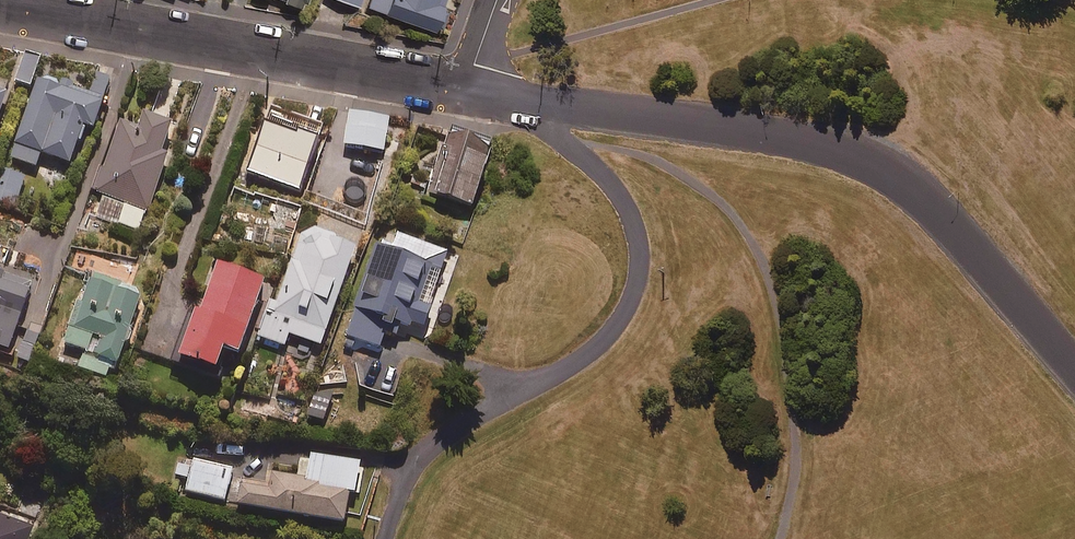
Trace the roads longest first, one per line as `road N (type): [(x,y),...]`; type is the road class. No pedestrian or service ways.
road 1 (residential): [(542,101),(801,139),(879,165),(919,191),(1074,369)]
road 2 (residential): [(542,101),(555,131),(625,202),(638,247),(631,296),(588,353),(416,460),(382,538)]
road 3 (residential): [(0,6),(461,96)]

